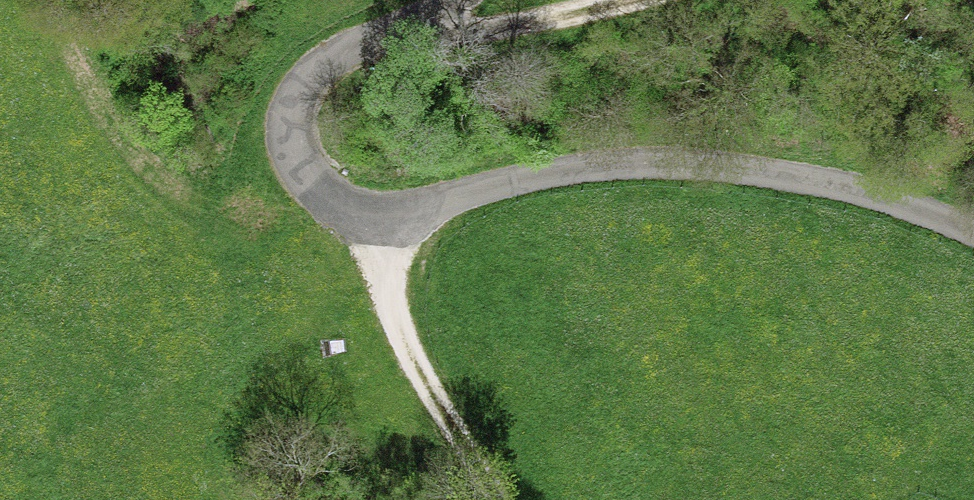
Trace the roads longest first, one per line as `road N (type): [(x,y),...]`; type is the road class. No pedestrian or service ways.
road 1 (track): [(381,221),(501,184),(590,168),(680,165),(850,184),(973,232)]
road 2 (track): [(453,0),(336,54),(294,97),(292,150),(311,182),(381,221)]
road 3 (track): [(381,221),(383,275),(418,379),(499,499)]
road 4 (track): [(377,35),(571,15),(630,0)]

